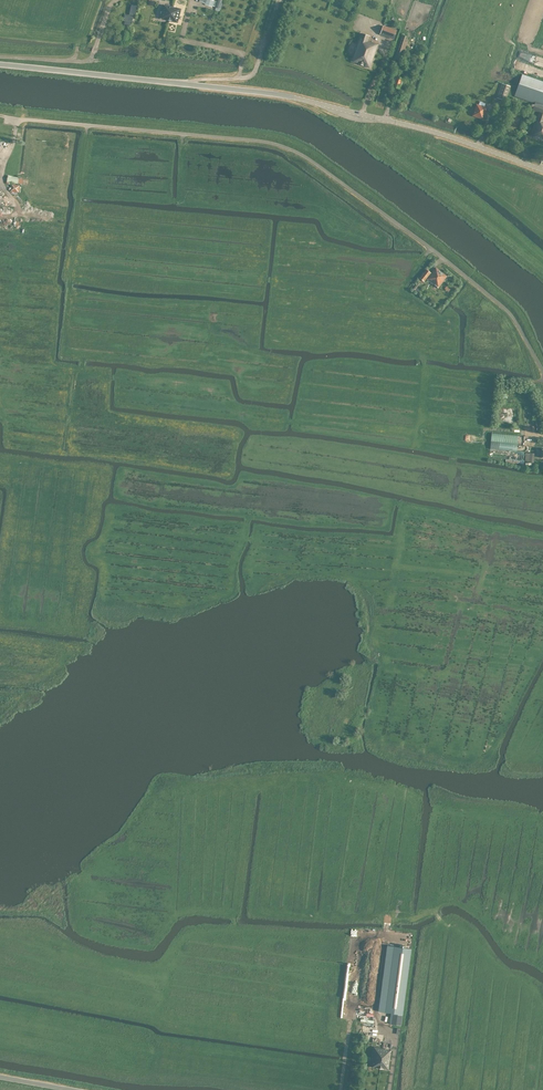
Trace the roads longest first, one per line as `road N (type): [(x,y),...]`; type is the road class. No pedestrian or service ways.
road 1 (unclassified): [(542,371),(503,306),(295,151),(264,142),(17,119)]
road 2 (tertiary): [(542,170),(434,131),(273,94),(0,64)]
road 3 (track): [(94,374),(80,370),(81,356),(64,353),(88,125)]

